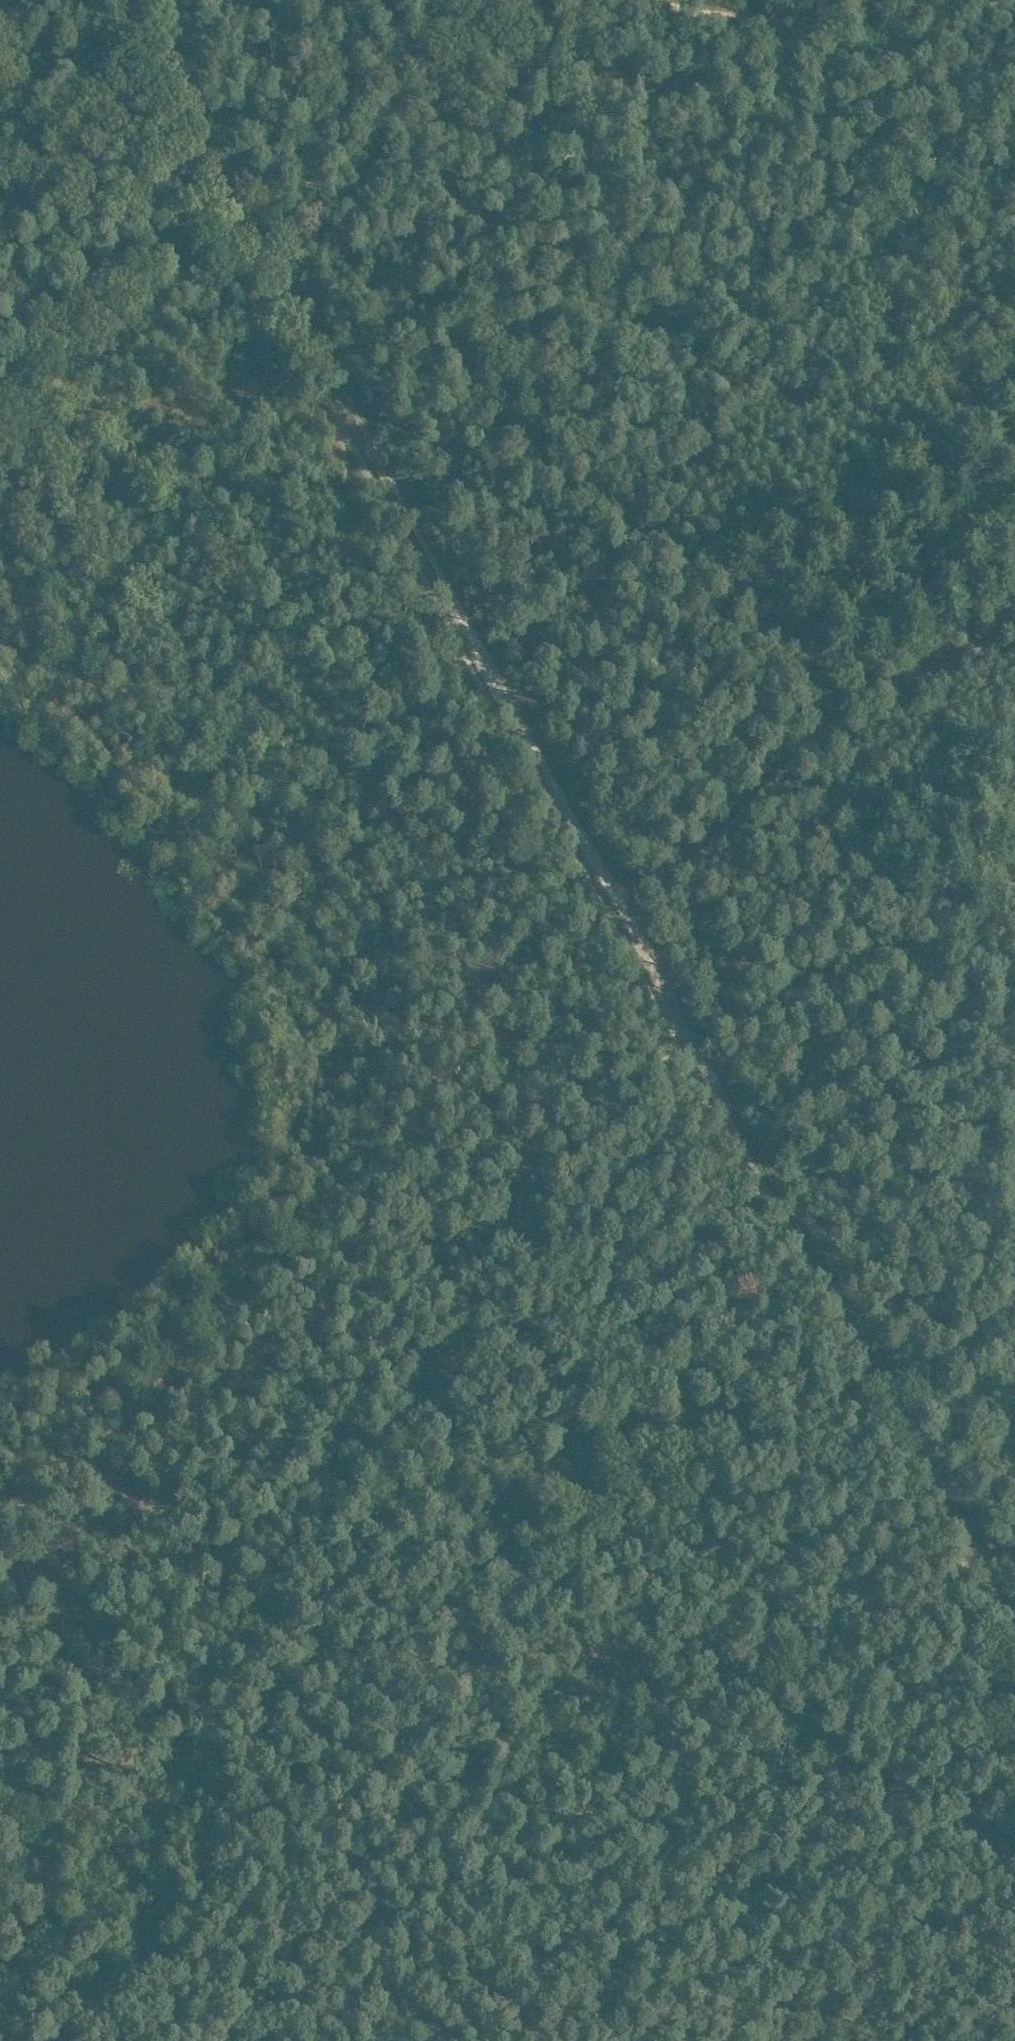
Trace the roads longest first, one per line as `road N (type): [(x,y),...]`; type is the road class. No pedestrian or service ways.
road 1 (track): [(1014,619),(1002,636),(905,684),(789,766),(629,928)]

